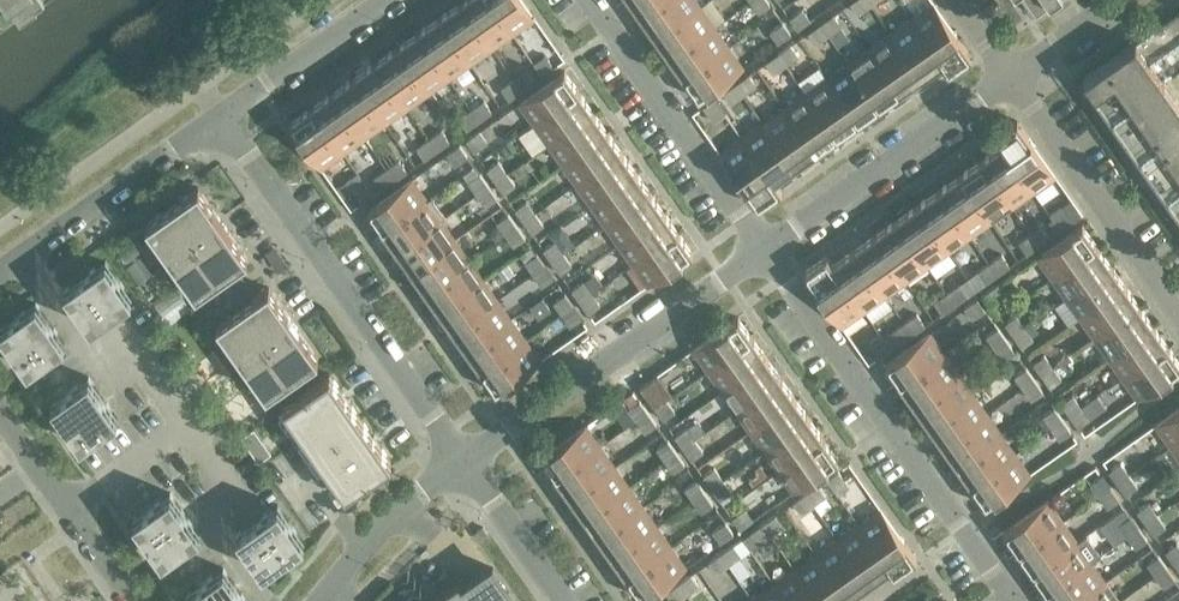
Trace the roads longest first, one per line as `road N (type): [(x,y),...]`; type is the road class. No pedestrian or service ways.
road 1 (residential): [(763,253),(1012,600)]
road 2 (residential): [(220,116),(464,462)]
road 3 (residential): [(464,462),(763,253)]
road 4 (residential): [(584,0),(763,253)]
road 5 (residential): [(763,253),(1010,76)]
road 6 (residential): [(1178,314),(1010,76)]
road 7 (residential): [(0,270),(220,116)]
road 8 (residential): [(132,600),(0,412)]
road 9 (residential): [(220,116),(386,0)]
road 10 (residential): [(318,600),(395,514),(464,462)]
road 11 (residential): [(464,462),(562,600)]
road 12 (residential): [(1010,76),(1120,0)]

